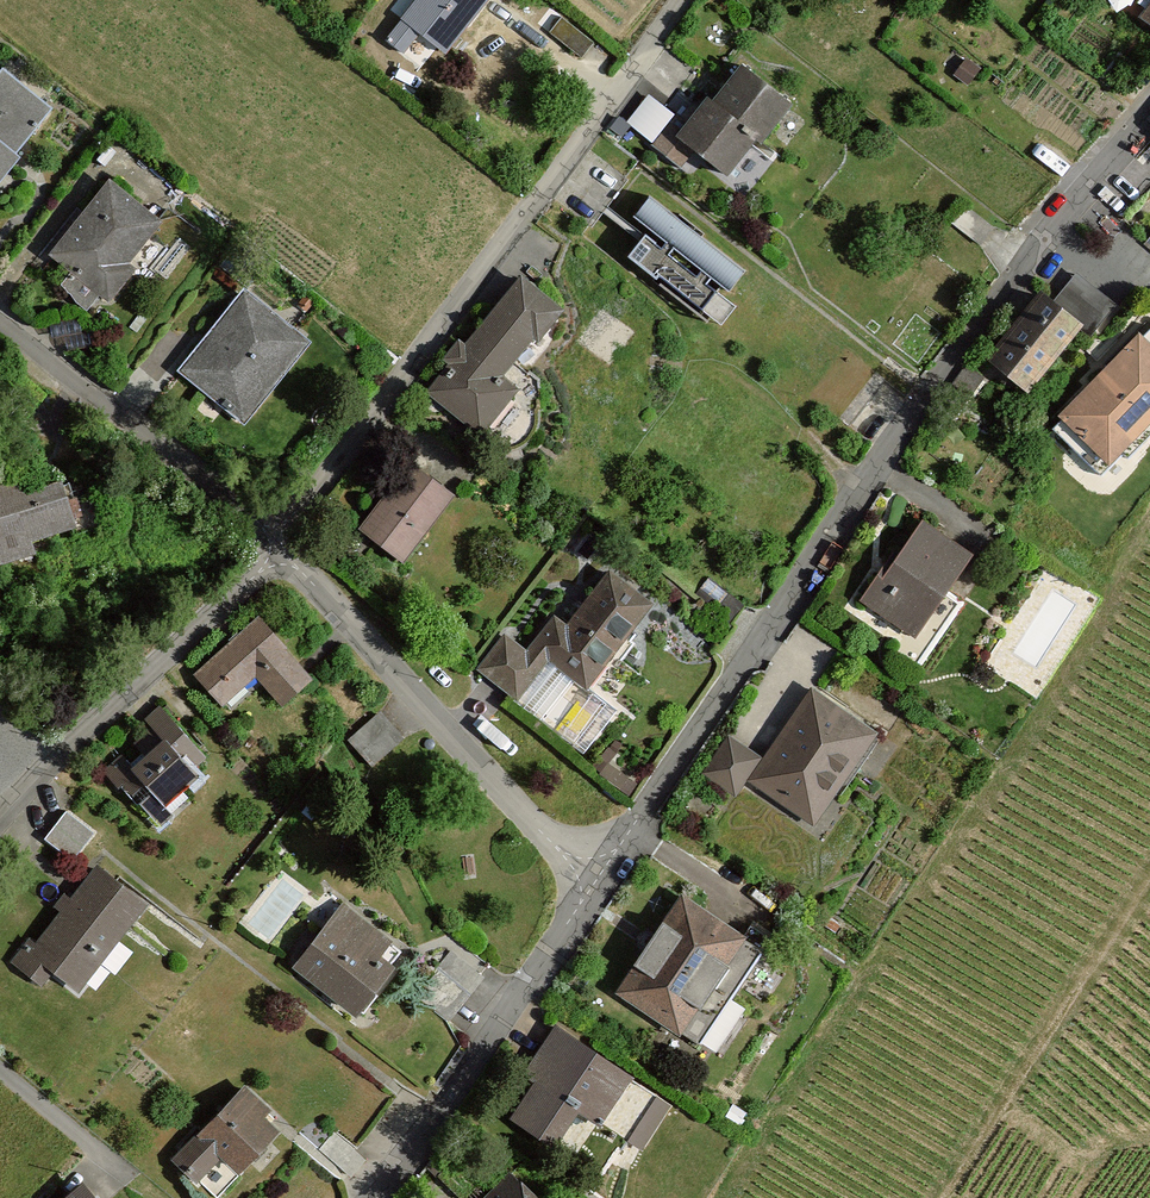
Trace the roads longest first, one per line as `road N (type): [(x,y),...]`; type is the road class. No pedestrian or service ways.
road 1 (residential): [(597,881),(971,333),(1149,118)]
road 2 (residential): [(679,0),(281,542)]
road 3 (residential): [(597,881),(538,829),(288,550)]
road 4 (residential): [(0,822),(60,749),(288,550)]
road 5 (residential): [(373,1197),(402,1168),(597,881)]
road 6 (residential): [(281,542),(0,317)]
road 7 (residential): [(125,1174),(0,1066)]

